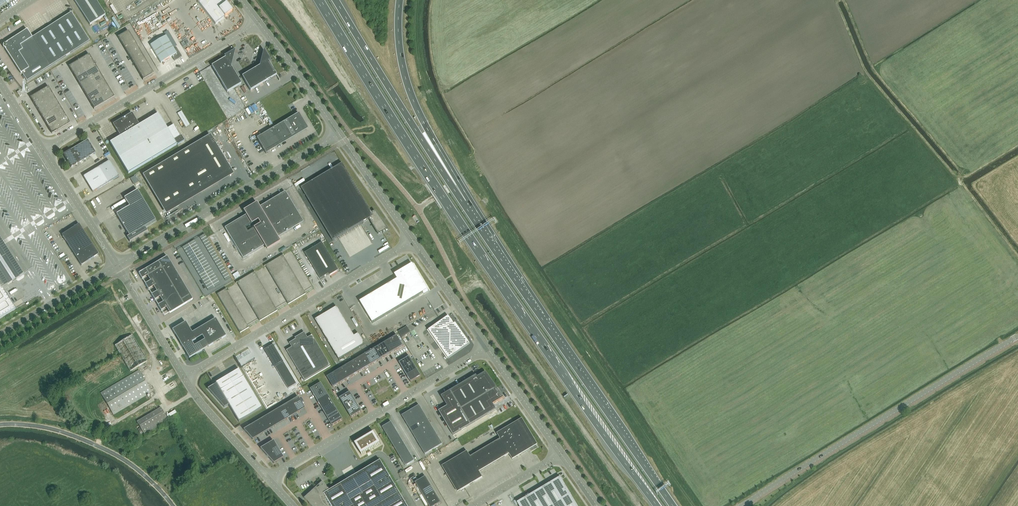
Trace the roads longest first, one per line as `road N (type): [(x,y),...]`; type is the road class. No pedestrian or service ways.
road 1 (trunk): [(319,0),(481,256),(657,505)]
road 2 (trunk): [(673,505),(463,202)]
road 3 (tertiary): [(741,505),(1017,337)]
road 4 (unclassified): [(413,241),(183,378)]
road 5 (unclassified): [(118,266),(339,134)]
road 6 (unclassified): [(486,347),(268,479)]
road 7 (unclassified): [(258,23),(44,152)]
road 8 (trunk): [(463,202),(335,0)]
road 9 (trunk): [(463,202),(405,74),(400,0)]
road 10 (unclassified): [(174,505),(102,447),(47,428),(0,425)]
road 11 (tertiary): [(339,134),(258,23)]
road 12 (unclassified): [(0,336),(118,266)]
road 13 (unclassified): [(118,266),(44,152)]
road 14 (unclassified): [(268,479),(183,378)]
road 15 (tertiary): [(486,347),(561,454)]
road 16 (tertiary): [(339,134),(413,241)]
road 17 (unclassified): [(183,378),(118,266)]
road 18 (tertiary): [(413,241),(486,347)]

